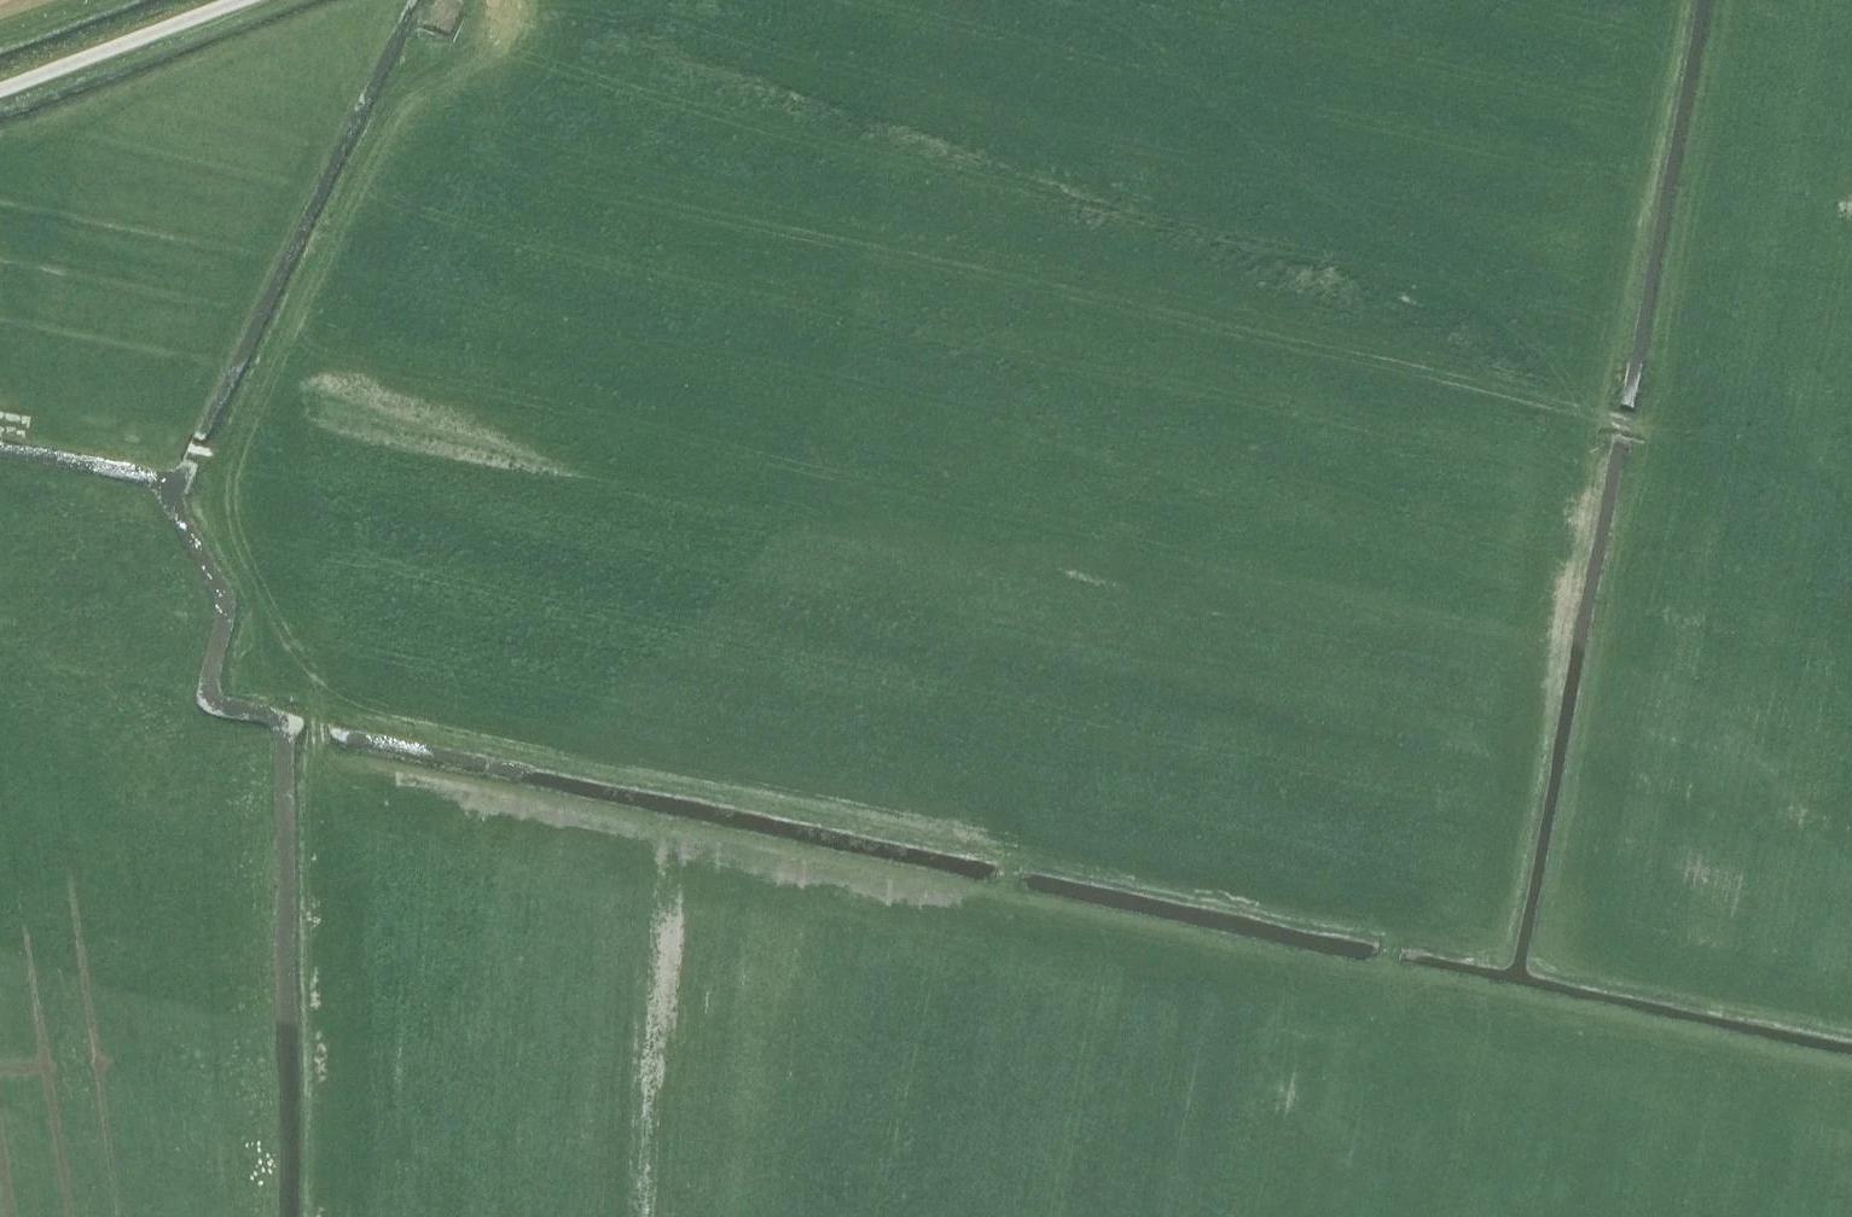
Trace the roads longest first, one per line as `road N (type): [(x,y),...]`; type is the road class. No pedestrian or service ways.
road 1 (unclassified): [(0,90),(240,0)]

